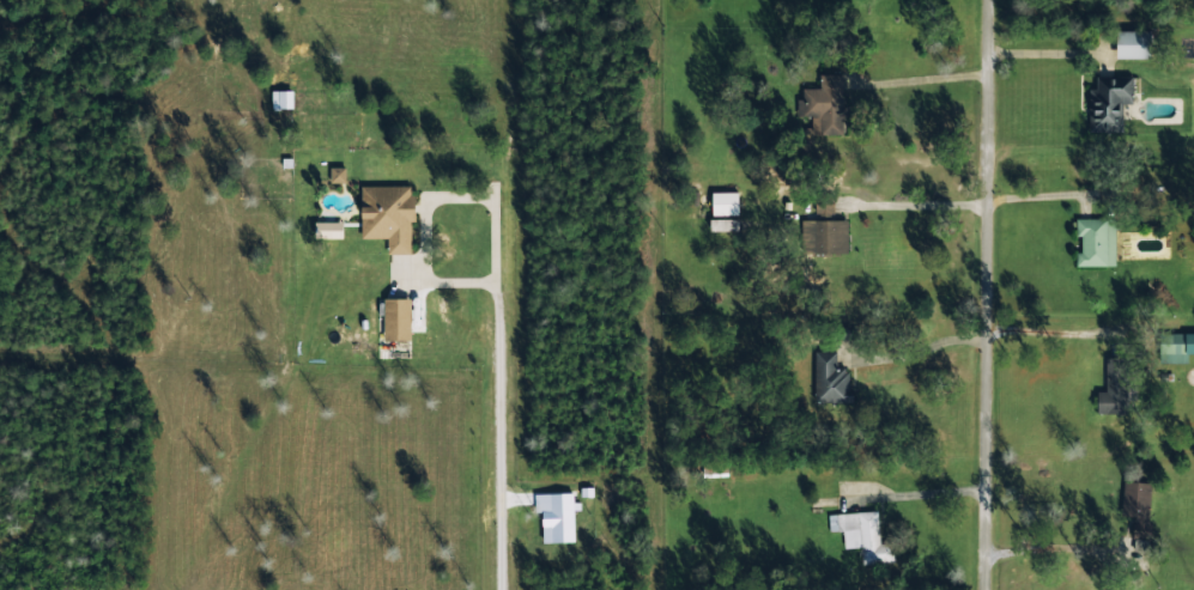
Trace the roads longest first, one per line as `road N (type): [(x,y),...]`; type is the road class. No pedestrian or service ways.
road 1 (residential): [(995,589),(997,0)]

